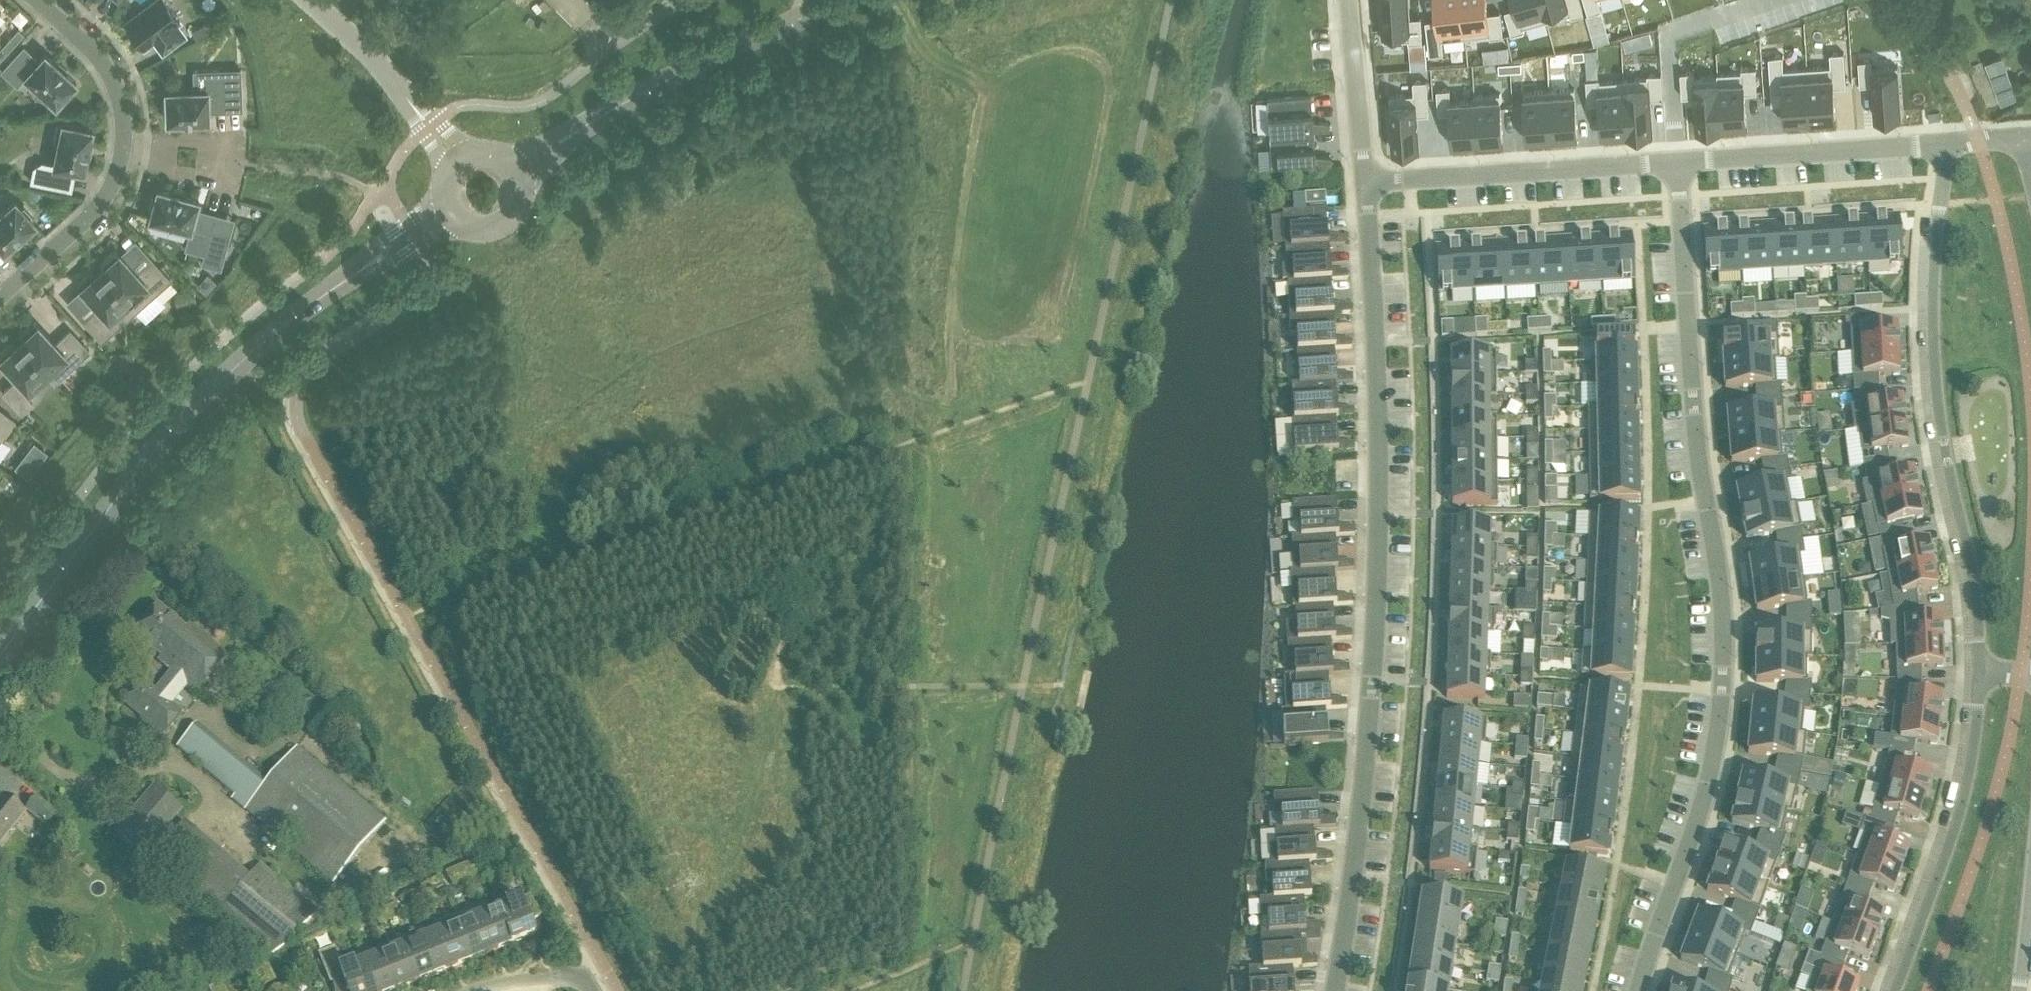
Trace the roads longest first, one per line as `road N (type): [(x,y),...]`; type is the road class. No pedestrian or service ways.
road 1 (residential): [(1678,162),(1700,464),(1723,605),(1724,691),(1706,791),(1639,990)]
road 2 (residential): [(1337,990),(1376,613),(1379,423),(1367,183)]
road 3 (tertiary): [(0,657),(149,459),(216,386),(305,311),(443,215)]
road 4 (residential): [(1984,671),(1933,358),(1946,144)]
road 5 (residential): [(1896,990),(1964,804),(1984,671)]
road 6 (tertiary): [(523,165),(643,93),(815,15)]
road 7 (residential): [(1367,183),(1678,162)]
road 8 (residential): [(1678,162),(1946,144)]
road 9 (residential): [(124,160),(222,183),(228,161),(228,140),(125,145)]
road 10 (residential): [(1678,162),(1668,40),(1783,0)]
road 11 (unclassified): [(455,154),(310,0)]
road 12 (residential): [(124,160),(97,217),(0,301)]
road 13 (residential): [(1367,183),(1353,0)]
road 14 (residential): [(33,0),(107,69),(125,145)]
road 15 (tertiary): [(443,215),(458,231),(499,236),(529,206),(523,165)]
road 16 (residential): [(568,84),(686,0)]
road 17 (residential): [(469,990),(552,978),(582,981),(591,990)]

